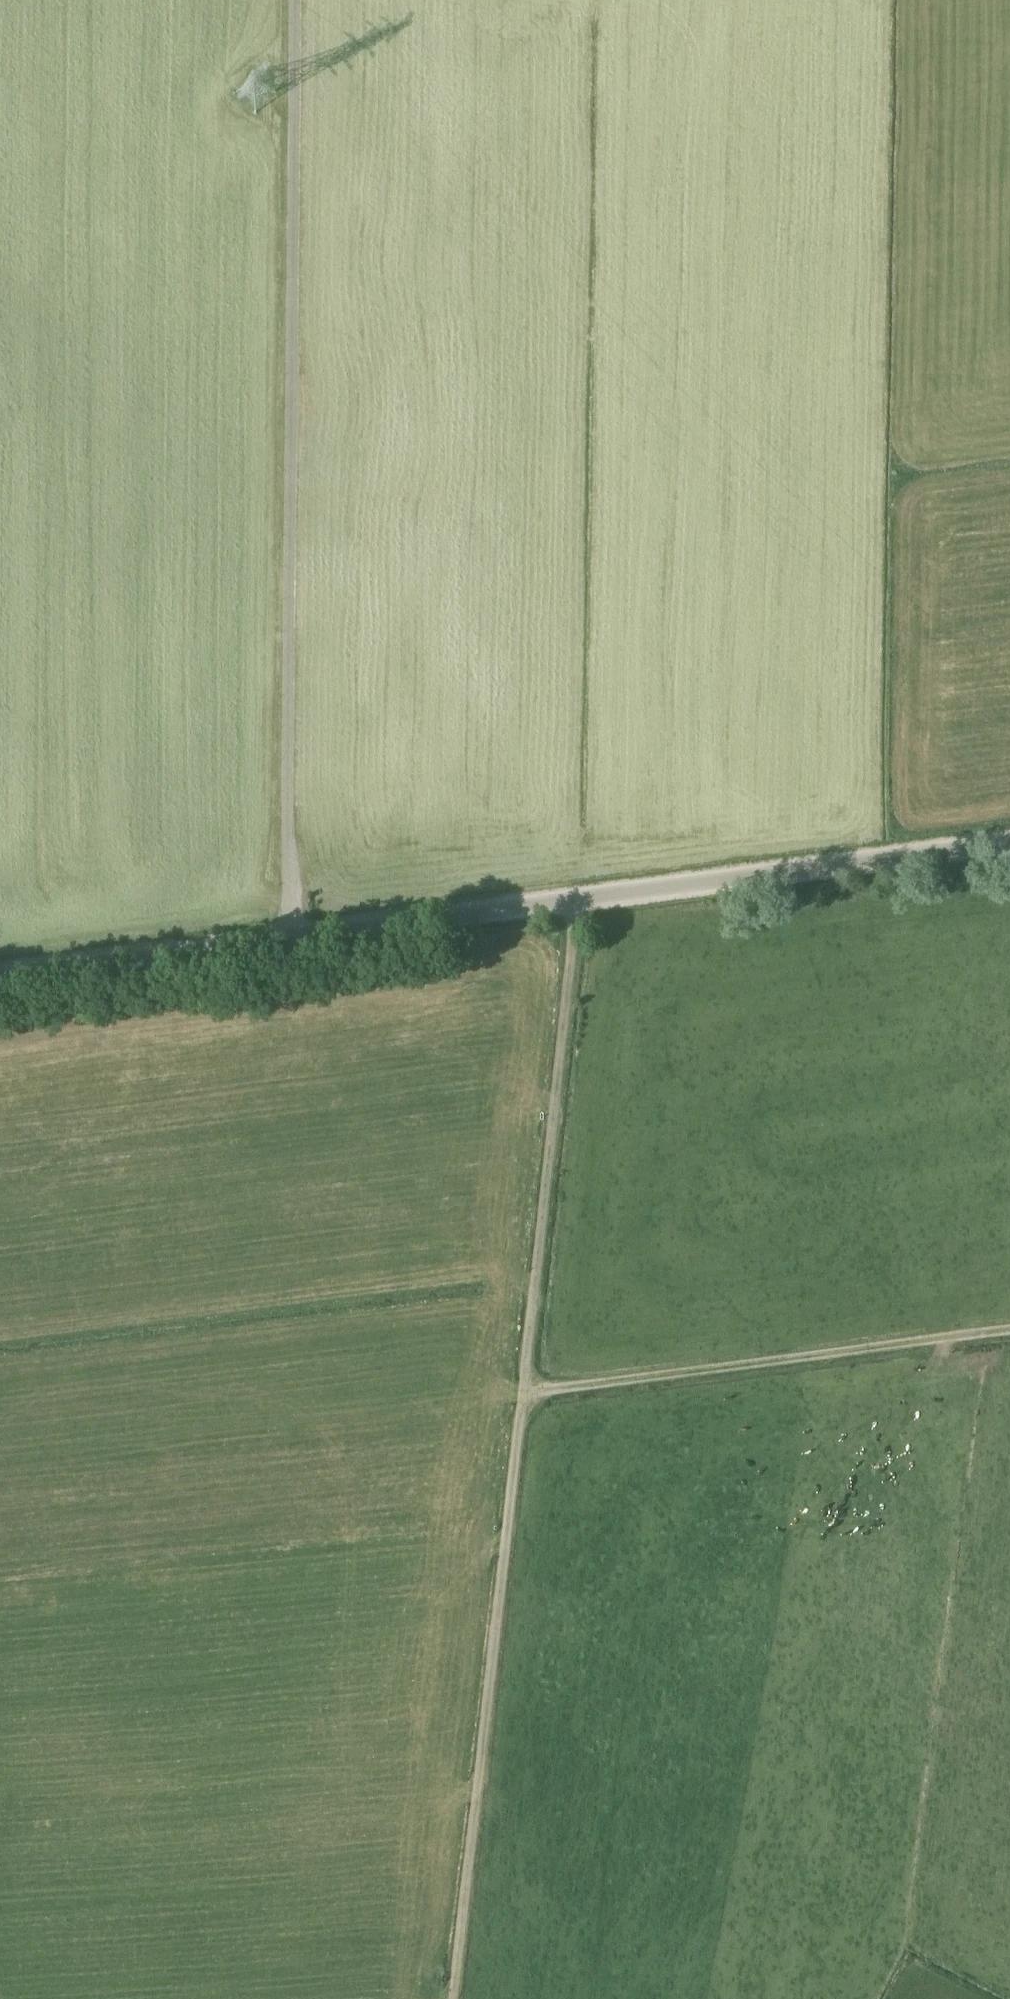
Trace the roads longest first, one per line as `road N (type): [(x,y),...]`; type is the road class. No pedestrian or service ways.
road 1 (unclassified): [(295,936),(292,0)]
road 2 (unclassified): [(295,936),(1009,842)]
road 3 (unclassified): [(0,975),(295,936)]

